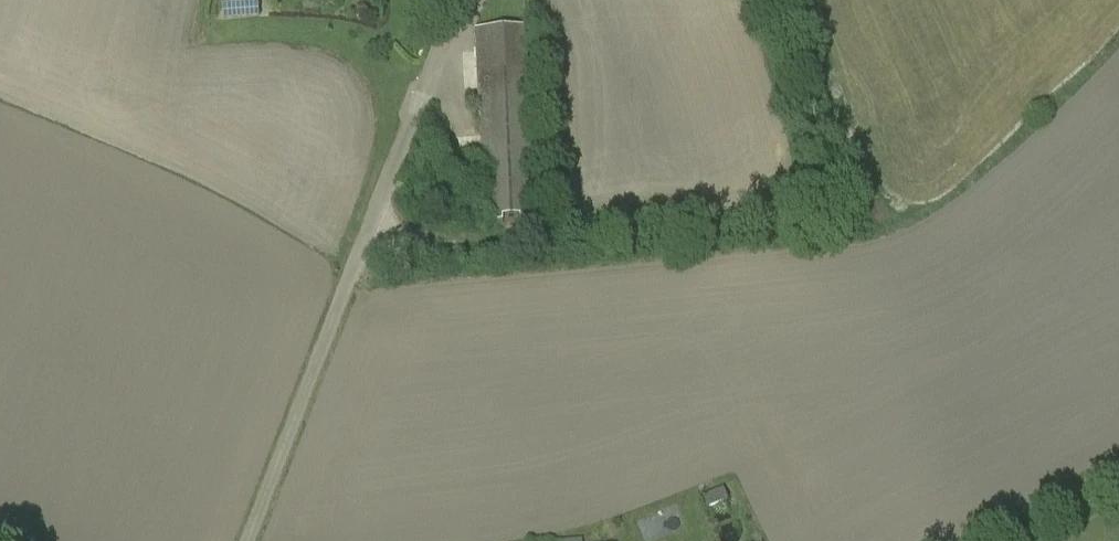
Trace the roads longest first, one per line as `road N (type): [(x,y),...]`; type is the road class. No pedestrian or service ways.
road 1 (unclassified): [(250,540),(467,0)]
road 2 (unclassified): [(1003,540),(1118,485)]

